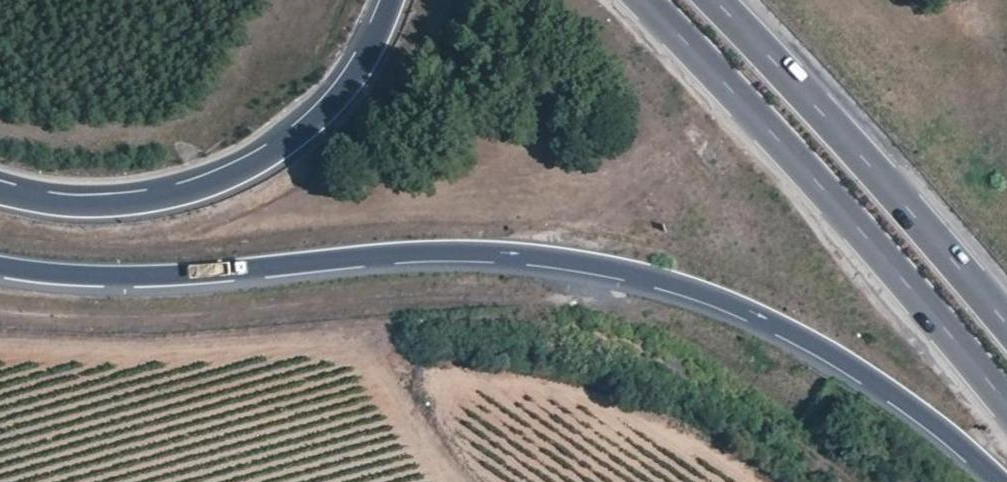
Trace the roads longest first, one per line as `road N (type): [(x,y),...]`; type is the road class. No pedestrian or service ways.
road 1 (motorway): [(0,261),(94,272),(465,243),(597,256),(700,278),(804,324),(902,389),(1004,481)]
road 2 (track): [(850,481),(698,358),(548,304),(379,308),(198,335),(0,340)]
road 3 (trunk): [(654,0),(936,306),(1006,397)]
road 4 (motorway): [(385,0),(327,104),(224,179),(148,201),(66,206),(0,191)]
road 5 (trunk): [(1006,320),(854,142),(709,0)]

